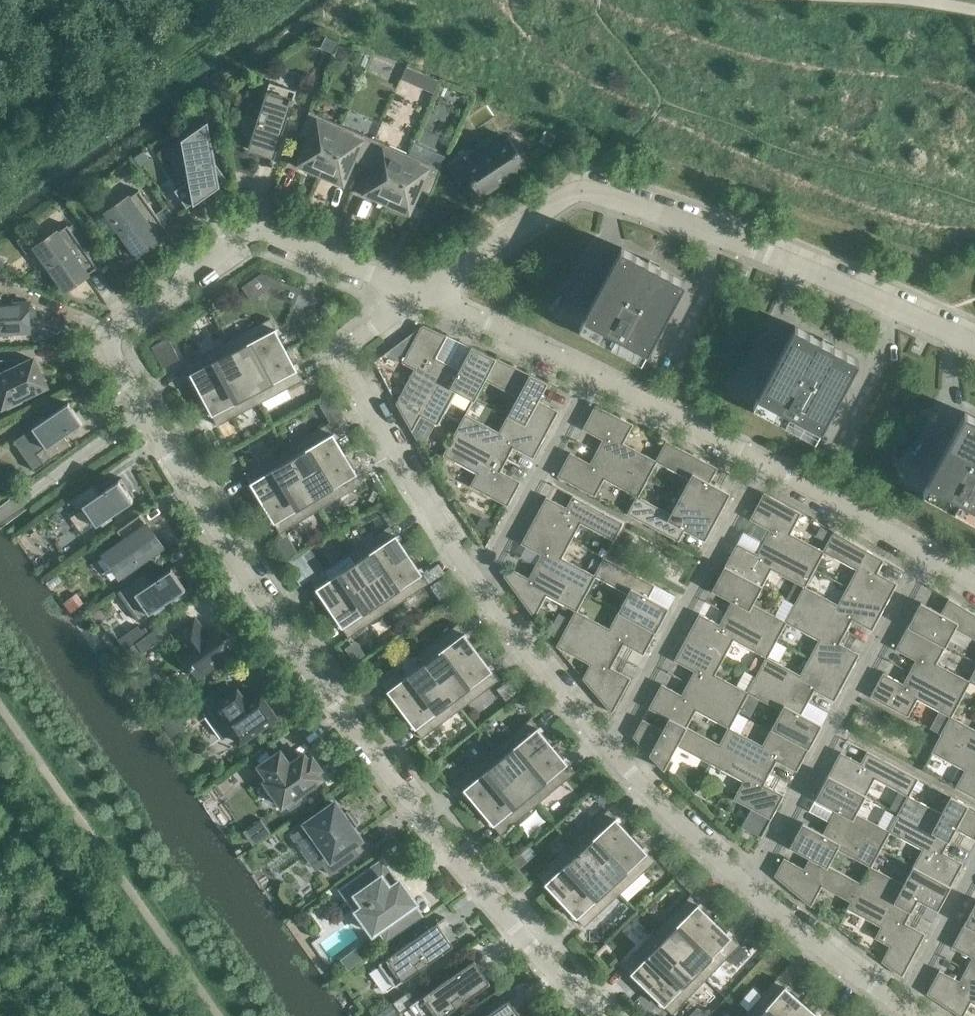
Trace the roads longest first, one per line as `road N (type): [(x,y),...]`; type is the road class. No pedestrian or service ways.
road 1 (residential): [(590,1015),(366,754),(260,607),(110,357),(110,336),(122,321),(260,230),(417,292)]
road 2 (residential): [(417,292),(351,347),(347,366),(478,583),(604,748),(751,889),(919,1015)]
road 3 (residential): [(974,585),(761,461),(417,292)]
road 4 (residential): [(974,345),(586,191),(417,292)]

